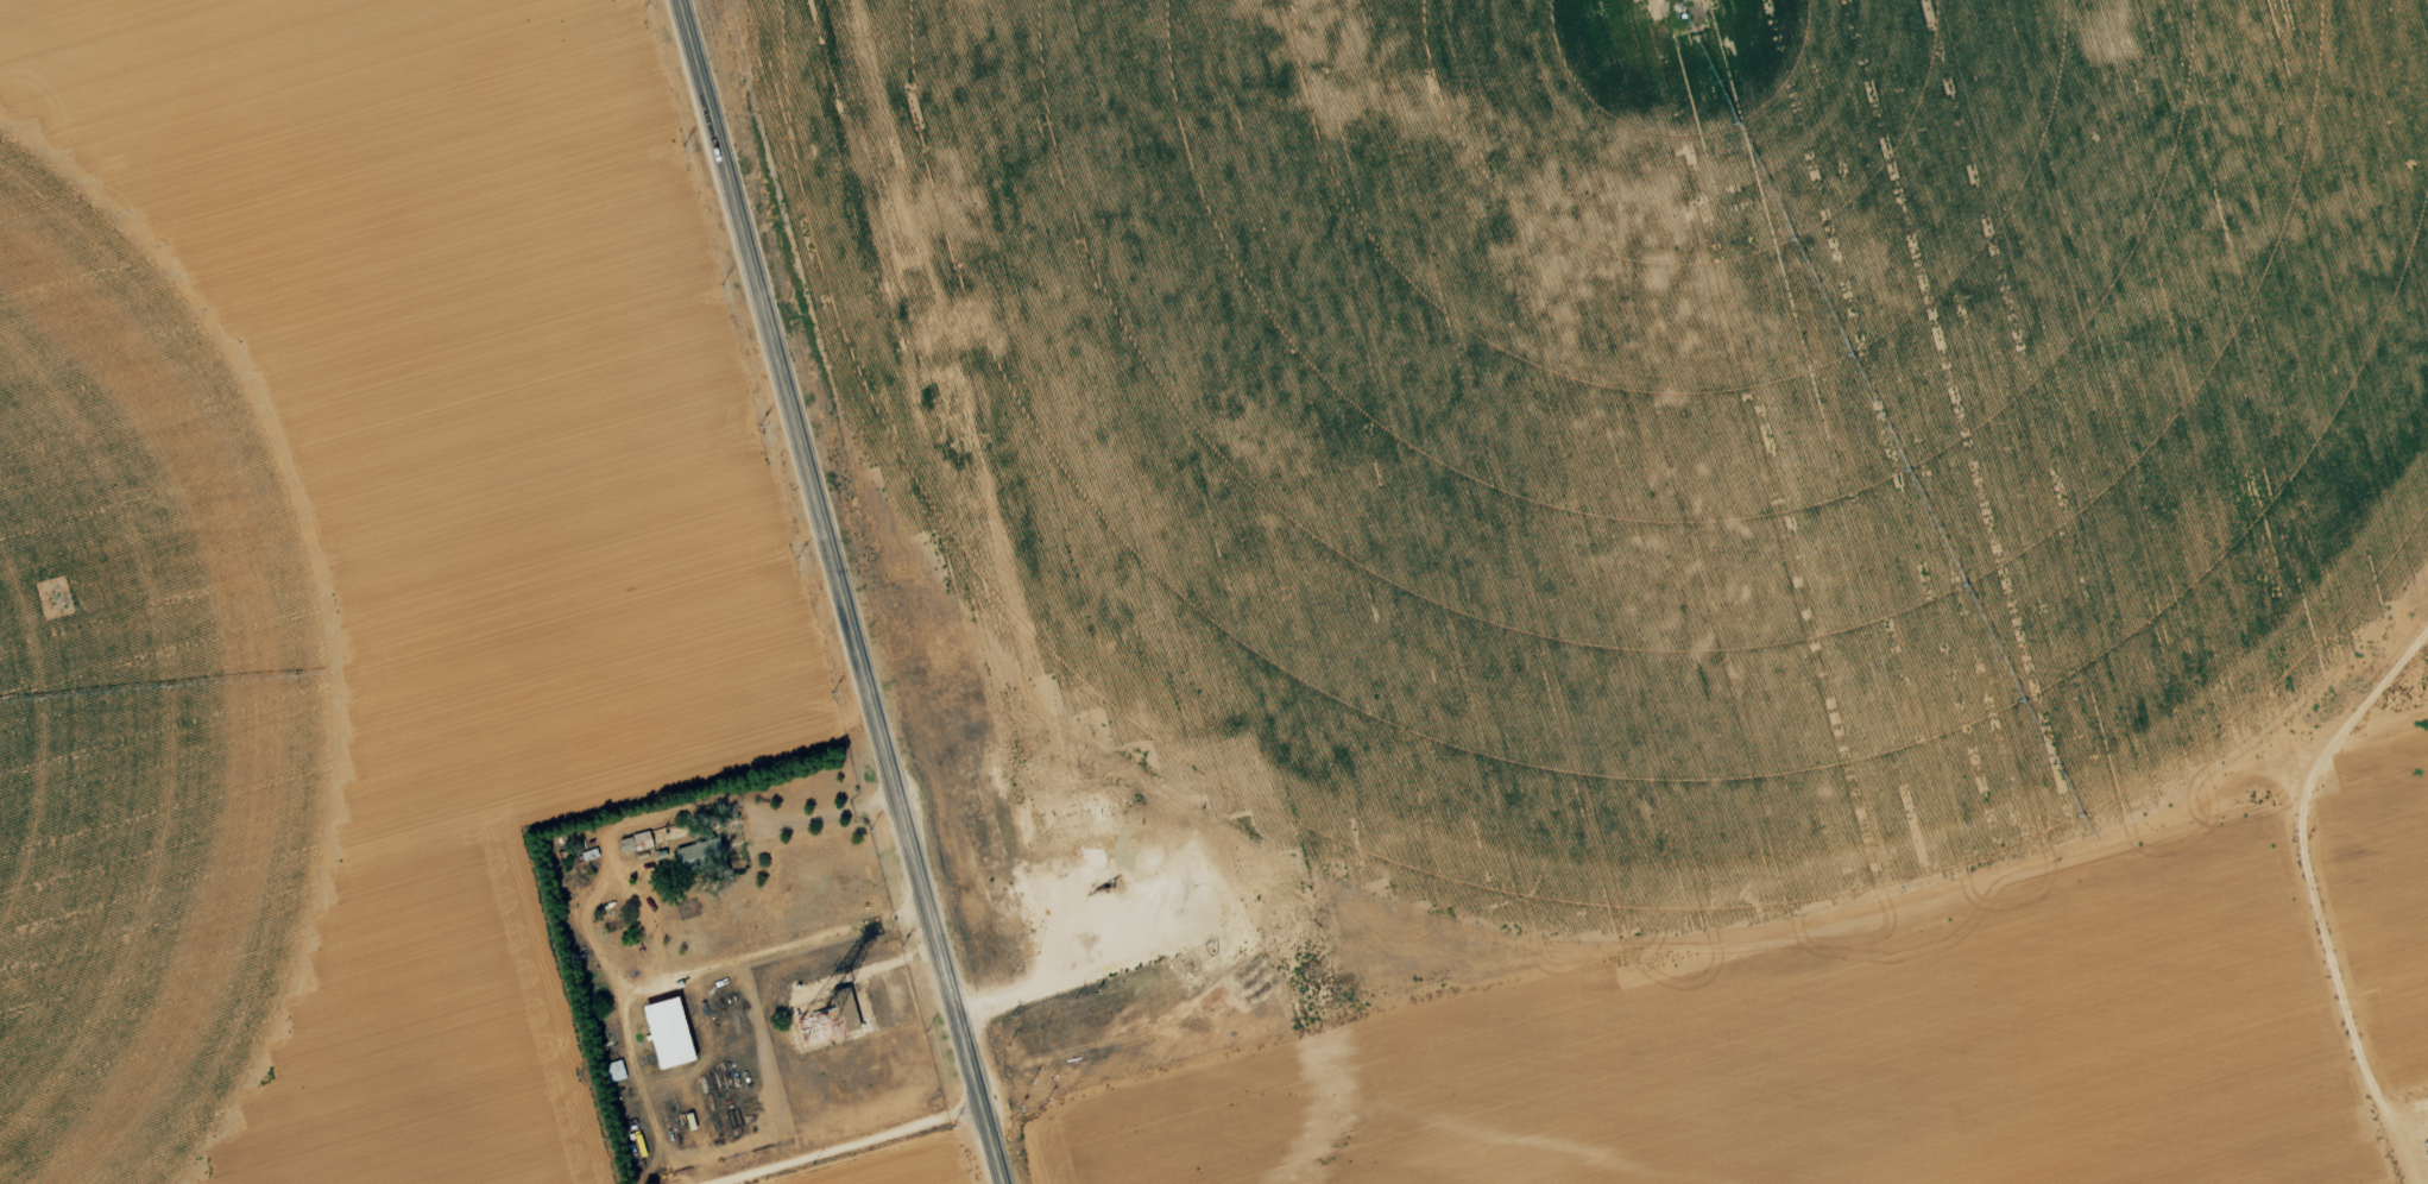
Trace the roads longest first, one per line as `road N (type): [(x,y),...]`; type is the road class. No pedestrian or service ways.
road 1 (track): [(983,1121),(2316,789),(2427,617)]
road 2 (secondary): [(676,0),(1002,1183)]
road 3 (residential): [(983,1121),(751,1183)]

